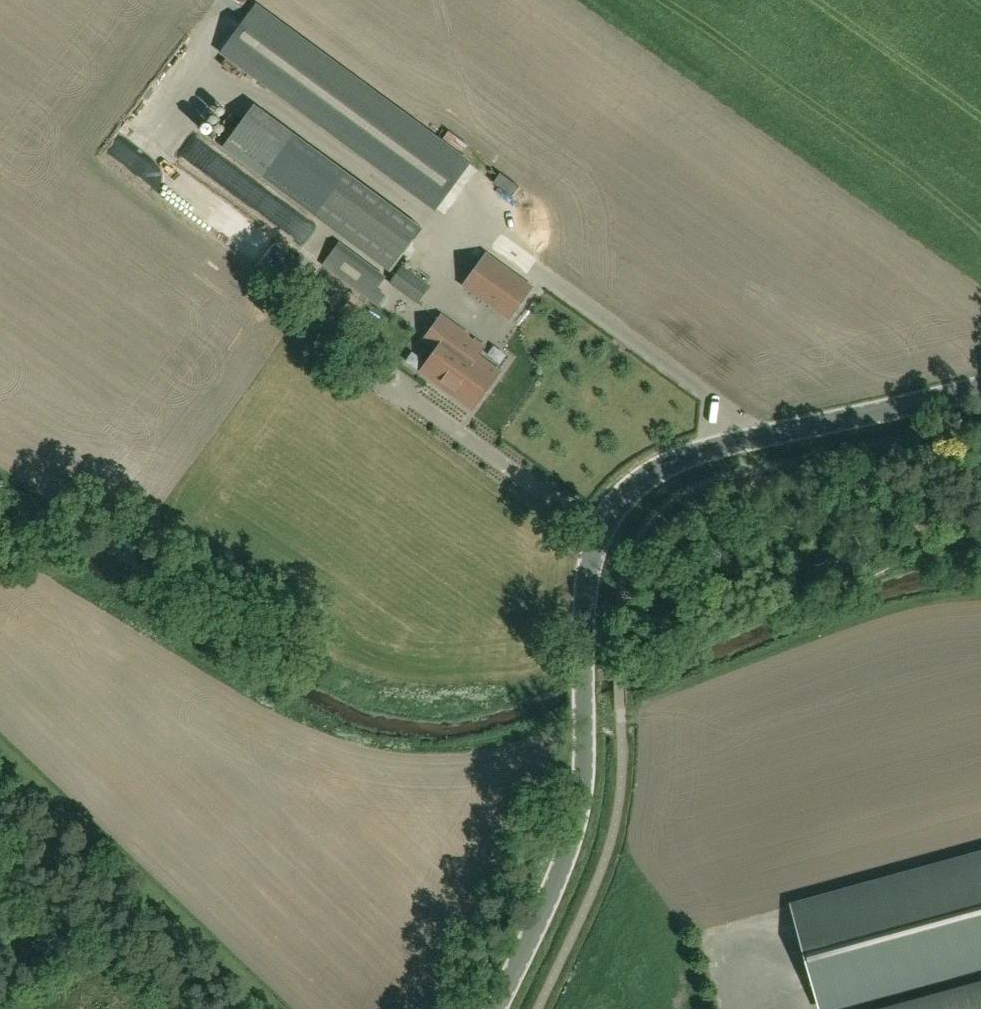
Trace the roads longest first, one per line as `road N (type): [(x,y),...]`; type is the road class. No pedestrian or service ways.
road 1 (tertiary): [(498,1008),(556,891),(581,810),(585,597),(601,529),(645,483),(694,456),(980,389)]

